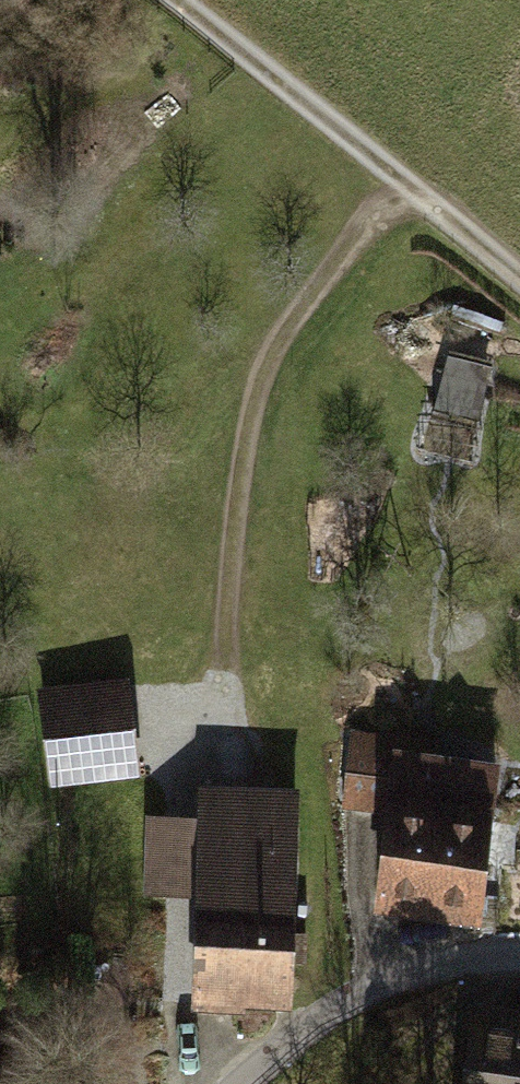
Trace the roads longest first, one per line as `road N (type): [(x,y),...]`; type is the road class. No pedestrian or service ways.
road 1 (track): [(425,213),(374,232),(328,276),(277,356),(256,440),(223,742)]
road 2 (track): [(519,291),(171,0)]
road 3 (residential): [(245,1083),(312,1024),(362,996),(417,975),(519,957)]

